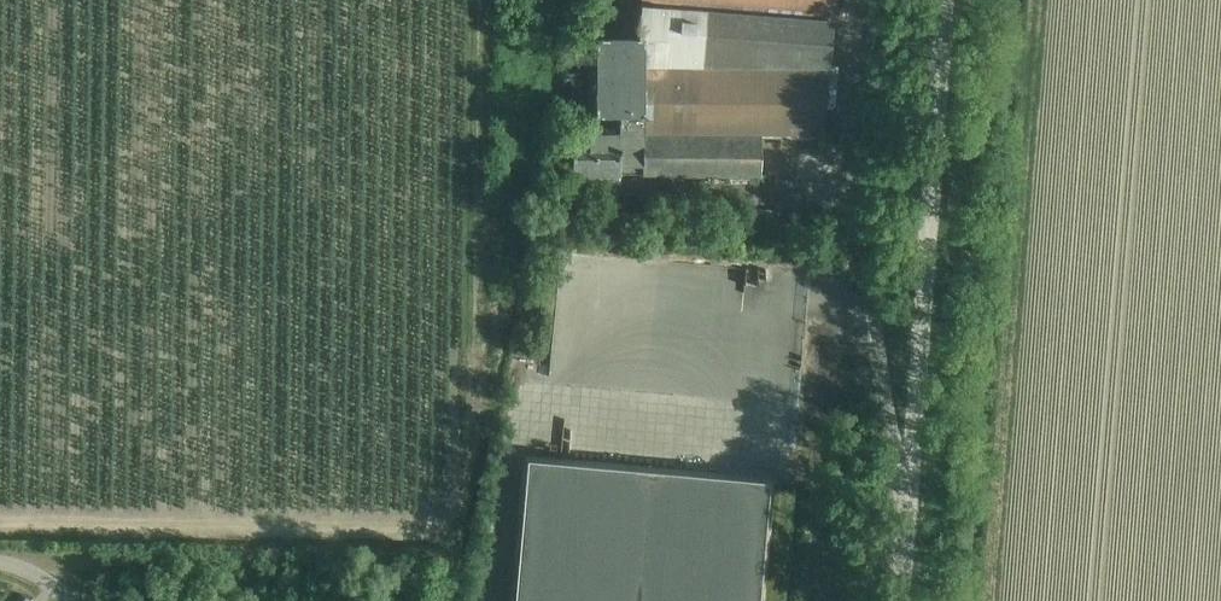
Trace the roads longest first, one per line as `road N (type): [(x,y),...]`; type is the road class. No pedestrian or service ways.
road 1 (unclassified): [(895,600),(942,0)]

